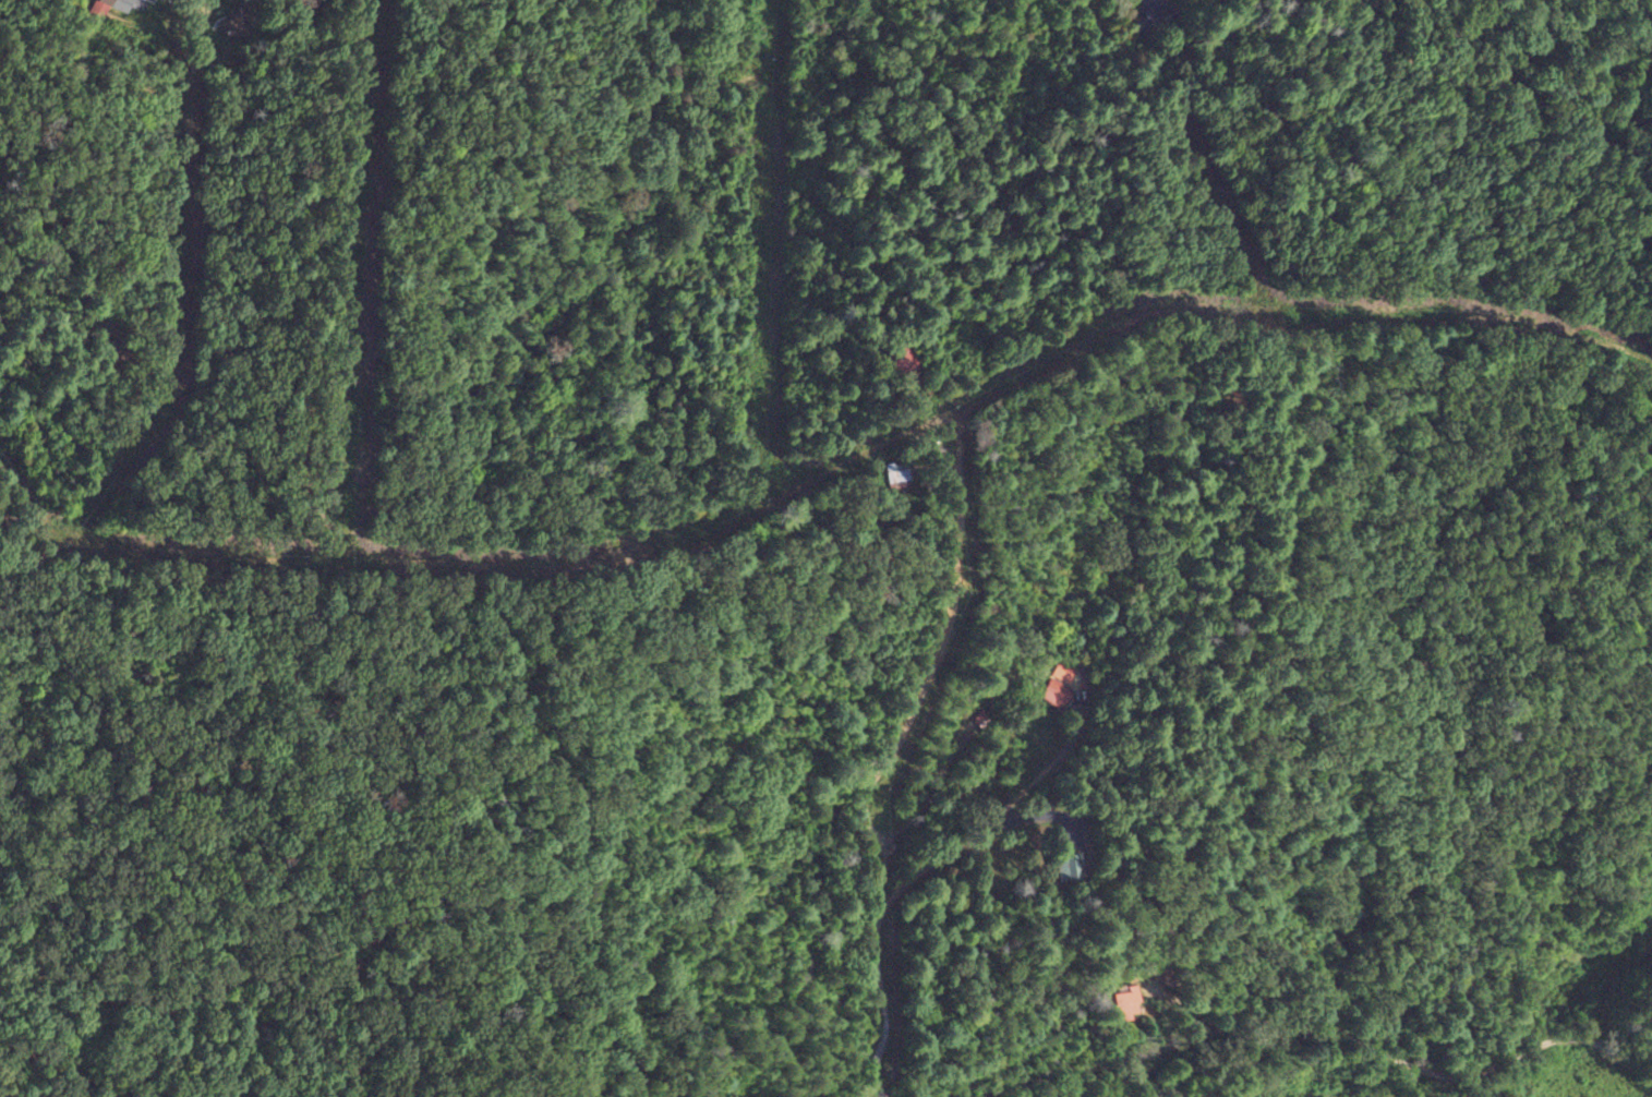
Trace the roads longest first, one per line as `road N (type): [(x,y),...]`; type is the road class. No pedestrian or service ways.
road 1 (track): [(883,1096),(876,1063),(883,1003),(877,913),(891,867),(873,792),(941,643),(955,591),(958,414),(1148,311),(1238,318),(1520,311),(1651,360)]
road 2 (track): [(1651,1076),(1577,1035),(1448,1072),(1317,1023),(1270,1022),(988,1096)]

